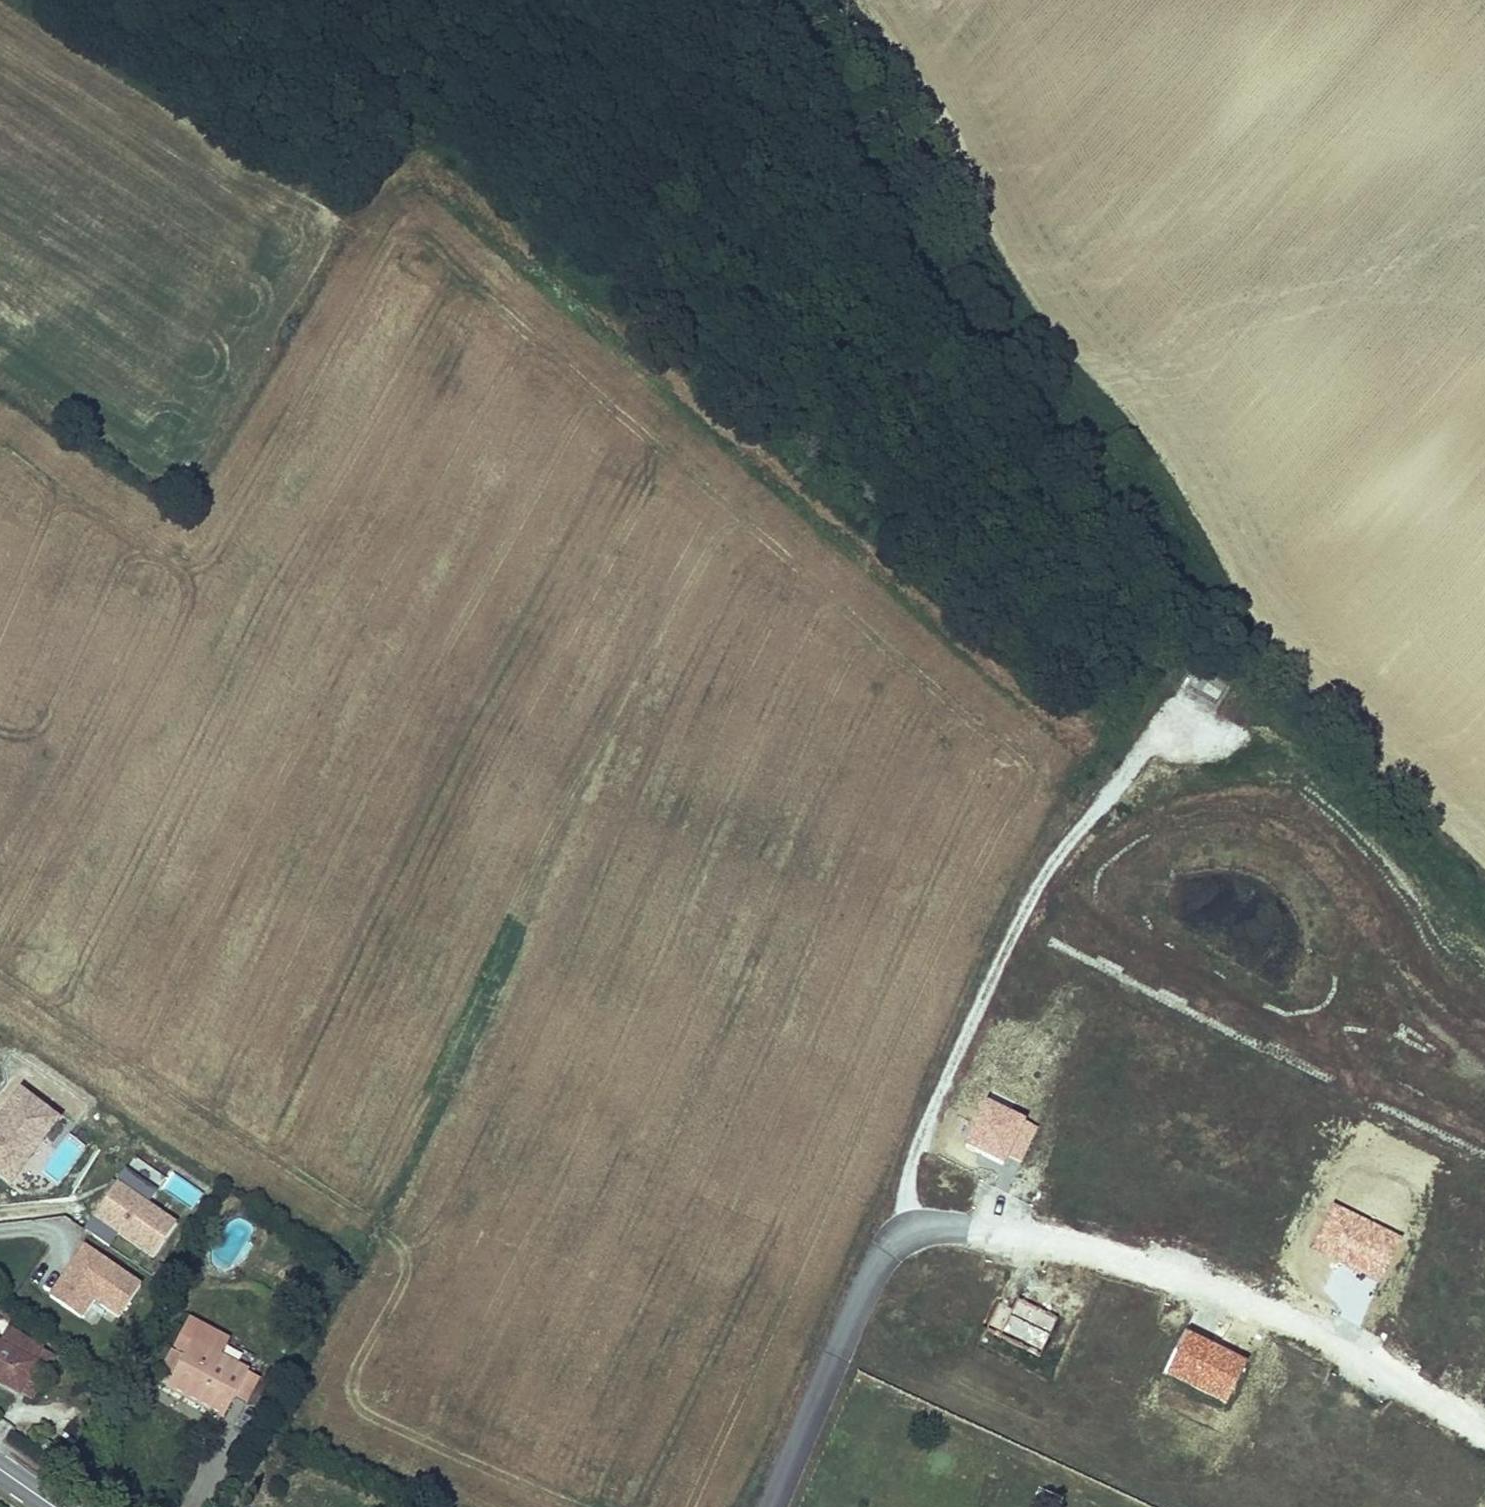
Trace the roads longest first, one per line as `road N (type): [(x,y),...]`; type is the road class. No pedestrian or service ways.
road 1 (residential): [(769,1506),(886,1251),(916,1226),(977,1225),(1181,1280),(1354,1355),(1484,1440)]

